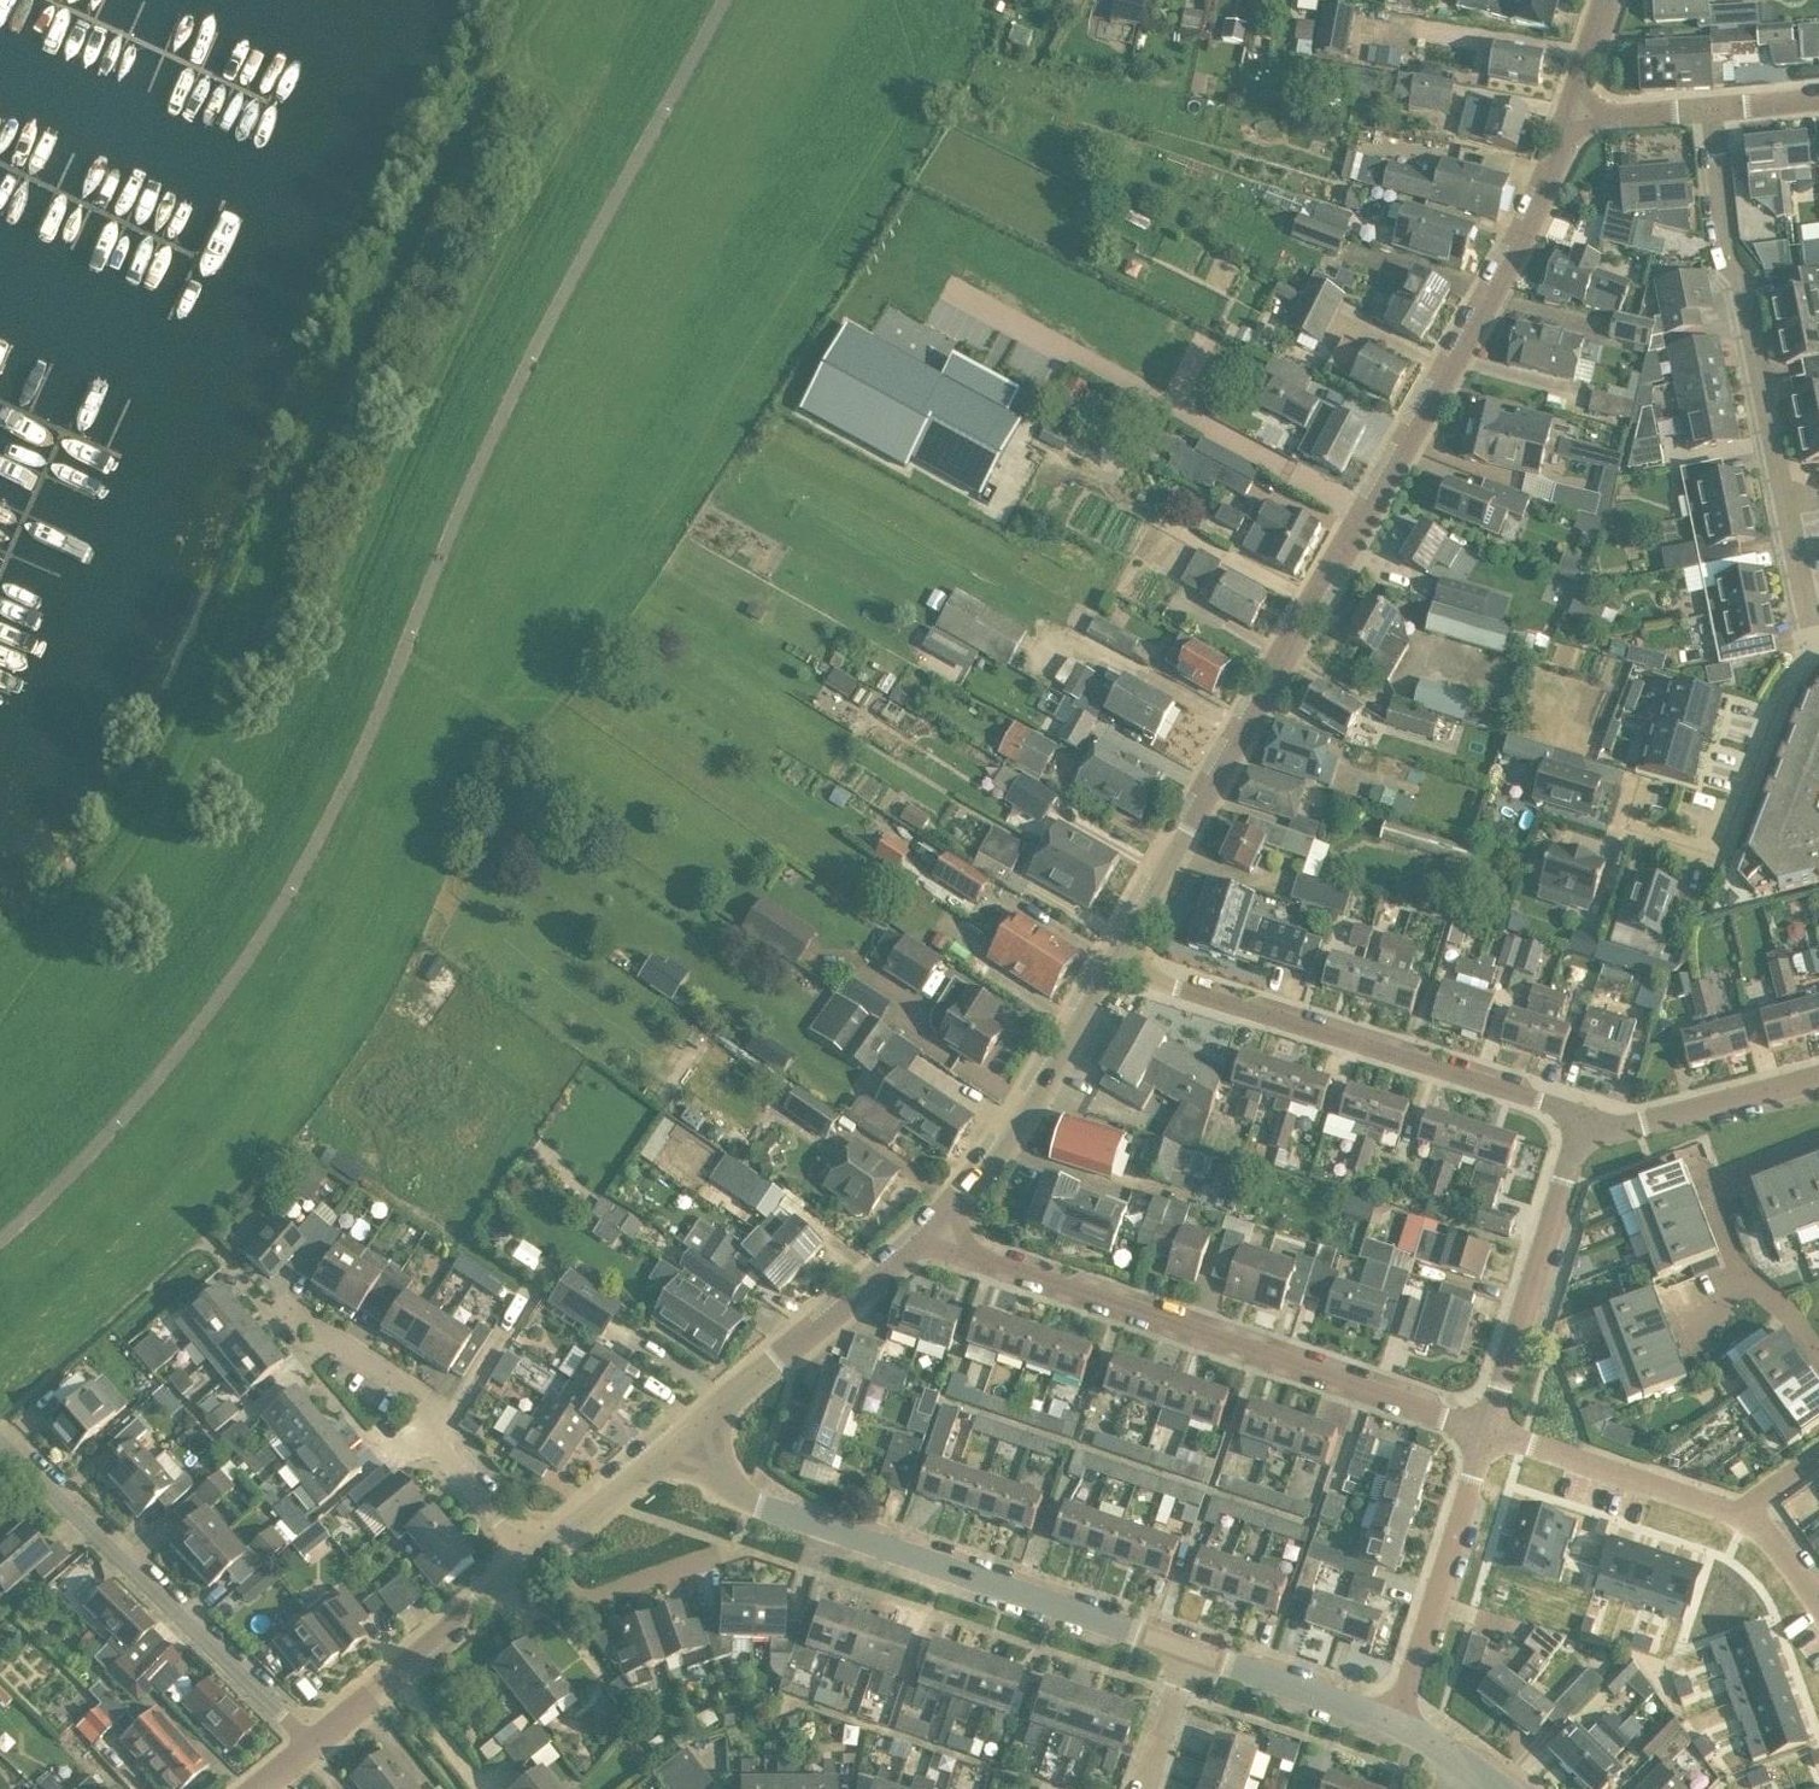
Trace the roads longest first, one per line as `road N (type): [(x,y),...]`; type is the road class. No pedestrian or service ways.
road 1 (residential): [(1109,967),(1474,328),(1571,117)]
road 2 (residential): [(1487,1431),(929,1237)]
road 3 (residential): [(1814,651),(1740,277),(1728,260),(1713,108)]
road 4 (residential): [(1187,1647),(751,1499),(683,1440)]
road 5 (residential): [(1109,967),(1584,1114)]
road 6 (residential): [(312,1746),(0,1441)]
road 7 (residential): [(1487,1431),(1584,1114)]
road 8 (residential): [(929,1237),(1014,1125),(1109,967)]
road 9 (residential): [(683,1440),(929,1237)]
road 10 (residential): [(1397,1721),(1487,1431)]
road 11 (residential): [(312,1746),(376,1685),(538,1559)]
road 12 (residential): [(1745,1516),(1487,1431)]
road 13 (residential): [(438,1435),(350,1347),(297,1337),(240,1267)]
road 14 (residential): [(1584,1114),(1627,1127),(1818,1077)]
road 15 (residential): [(1397,1721),(1187,1647)]
road 16 (residential): [(717,1554),(577,1604),(538,1559)]
road 17 (residential): [(538,1559),(683,1440)]
road 18 (residential): [(438,1435),(531,1294)]
road 19 (residential): [(538,1559),(438,1435)]
road 20 (residential): [(1143,1788),(1187,1647)]
road 21 (residential): [(1571,117),(1713,108)]
road 22 (residential): [(1571,117),(1607,0)]
road 23 (residential): [(1704,1185),(1818,1141)]

